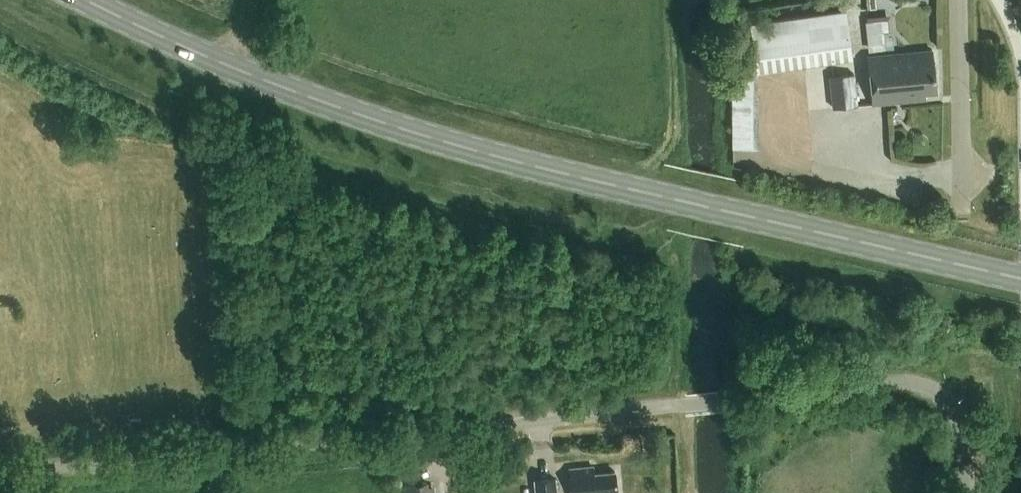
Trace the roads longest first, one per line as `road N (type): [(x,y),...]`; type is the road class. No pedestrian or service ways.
road 1 (unclassified): [(0,474),(912,382),(955,408),(966,492)]
road 2 (primary): [(1020,279),(536,167),(396,127),(262,79),(89,0)]
road 3 (residential): [(959,195),(957,0)]

